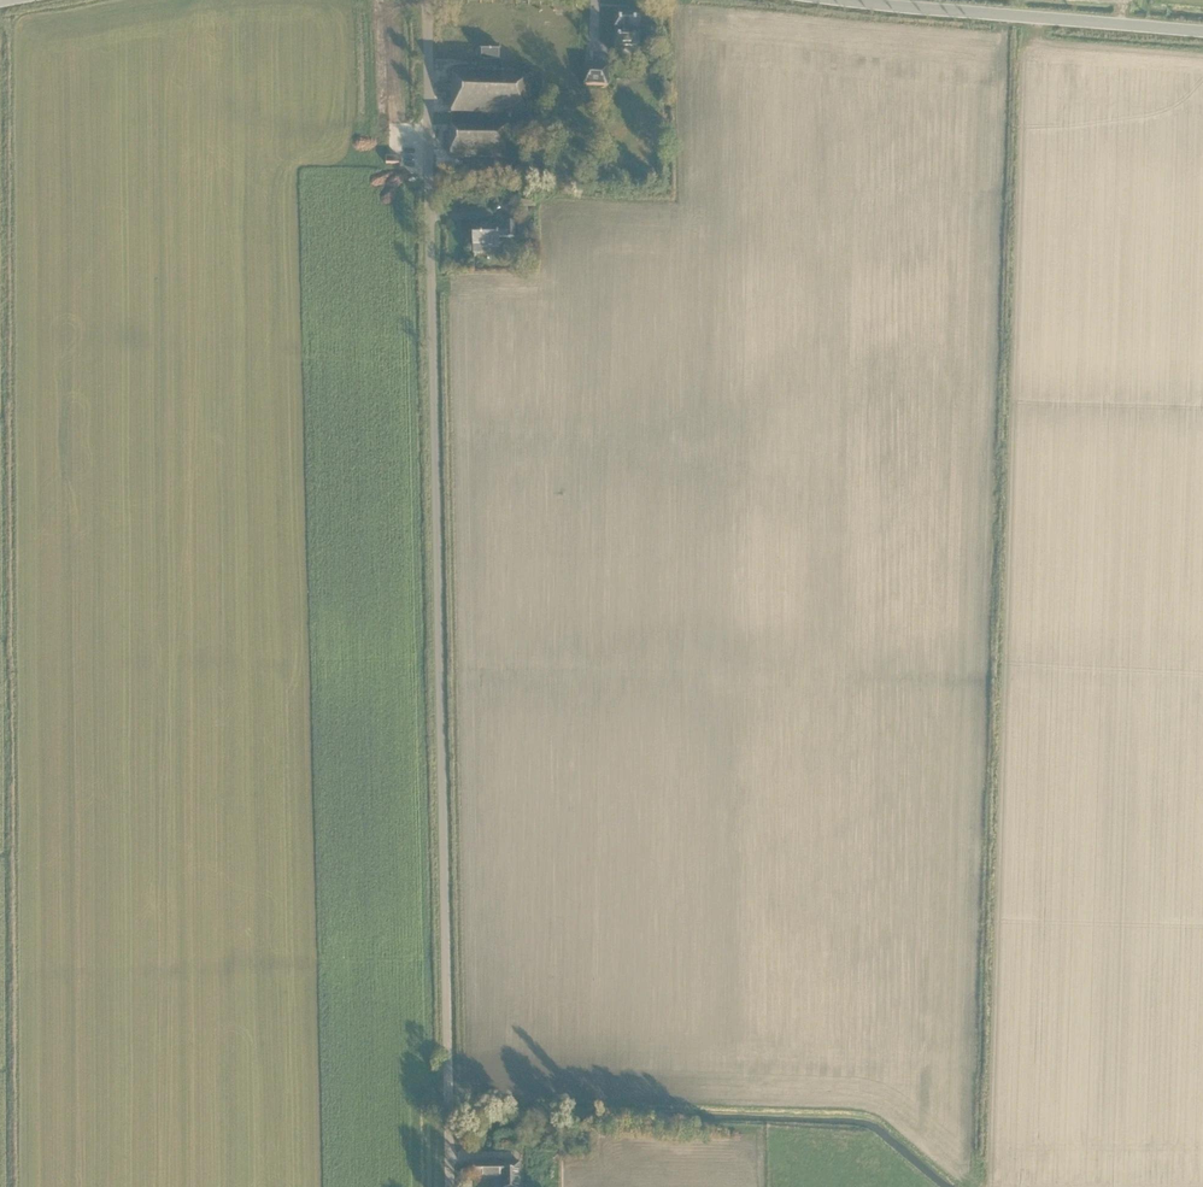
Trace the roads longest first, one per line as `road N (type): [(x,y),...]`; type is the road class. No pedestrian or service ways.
road 1 (unclassified): [(450,1186),(429,0)]
road 2 (unclassified): [(856,0),(1202,30)]

